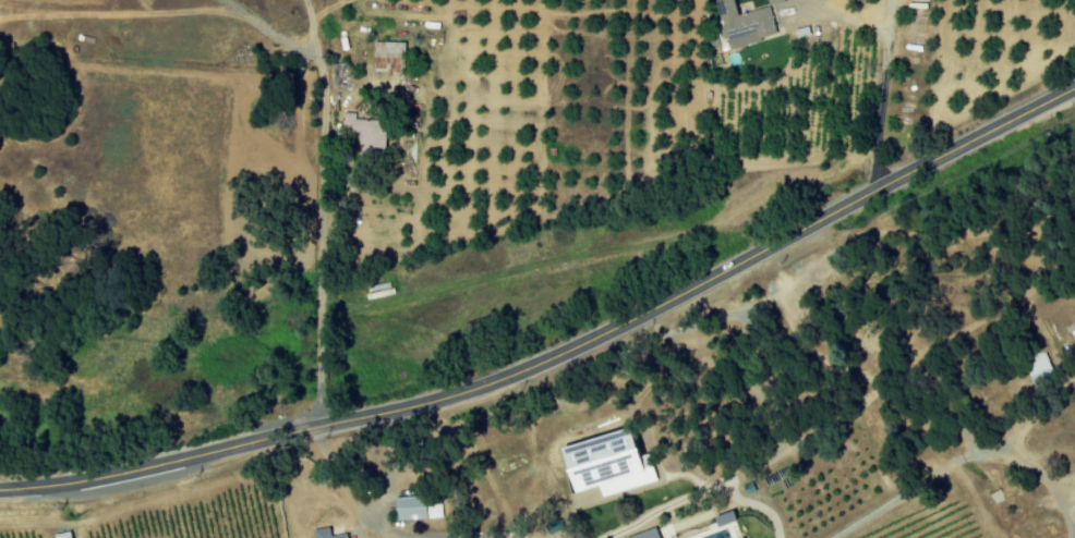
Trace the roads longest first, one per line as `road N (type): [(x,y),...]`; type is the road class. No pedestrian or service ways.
road 1 (secondary): [(0,495),(85,489),(354,417),(407,411),(905,173),(1074,78)]

